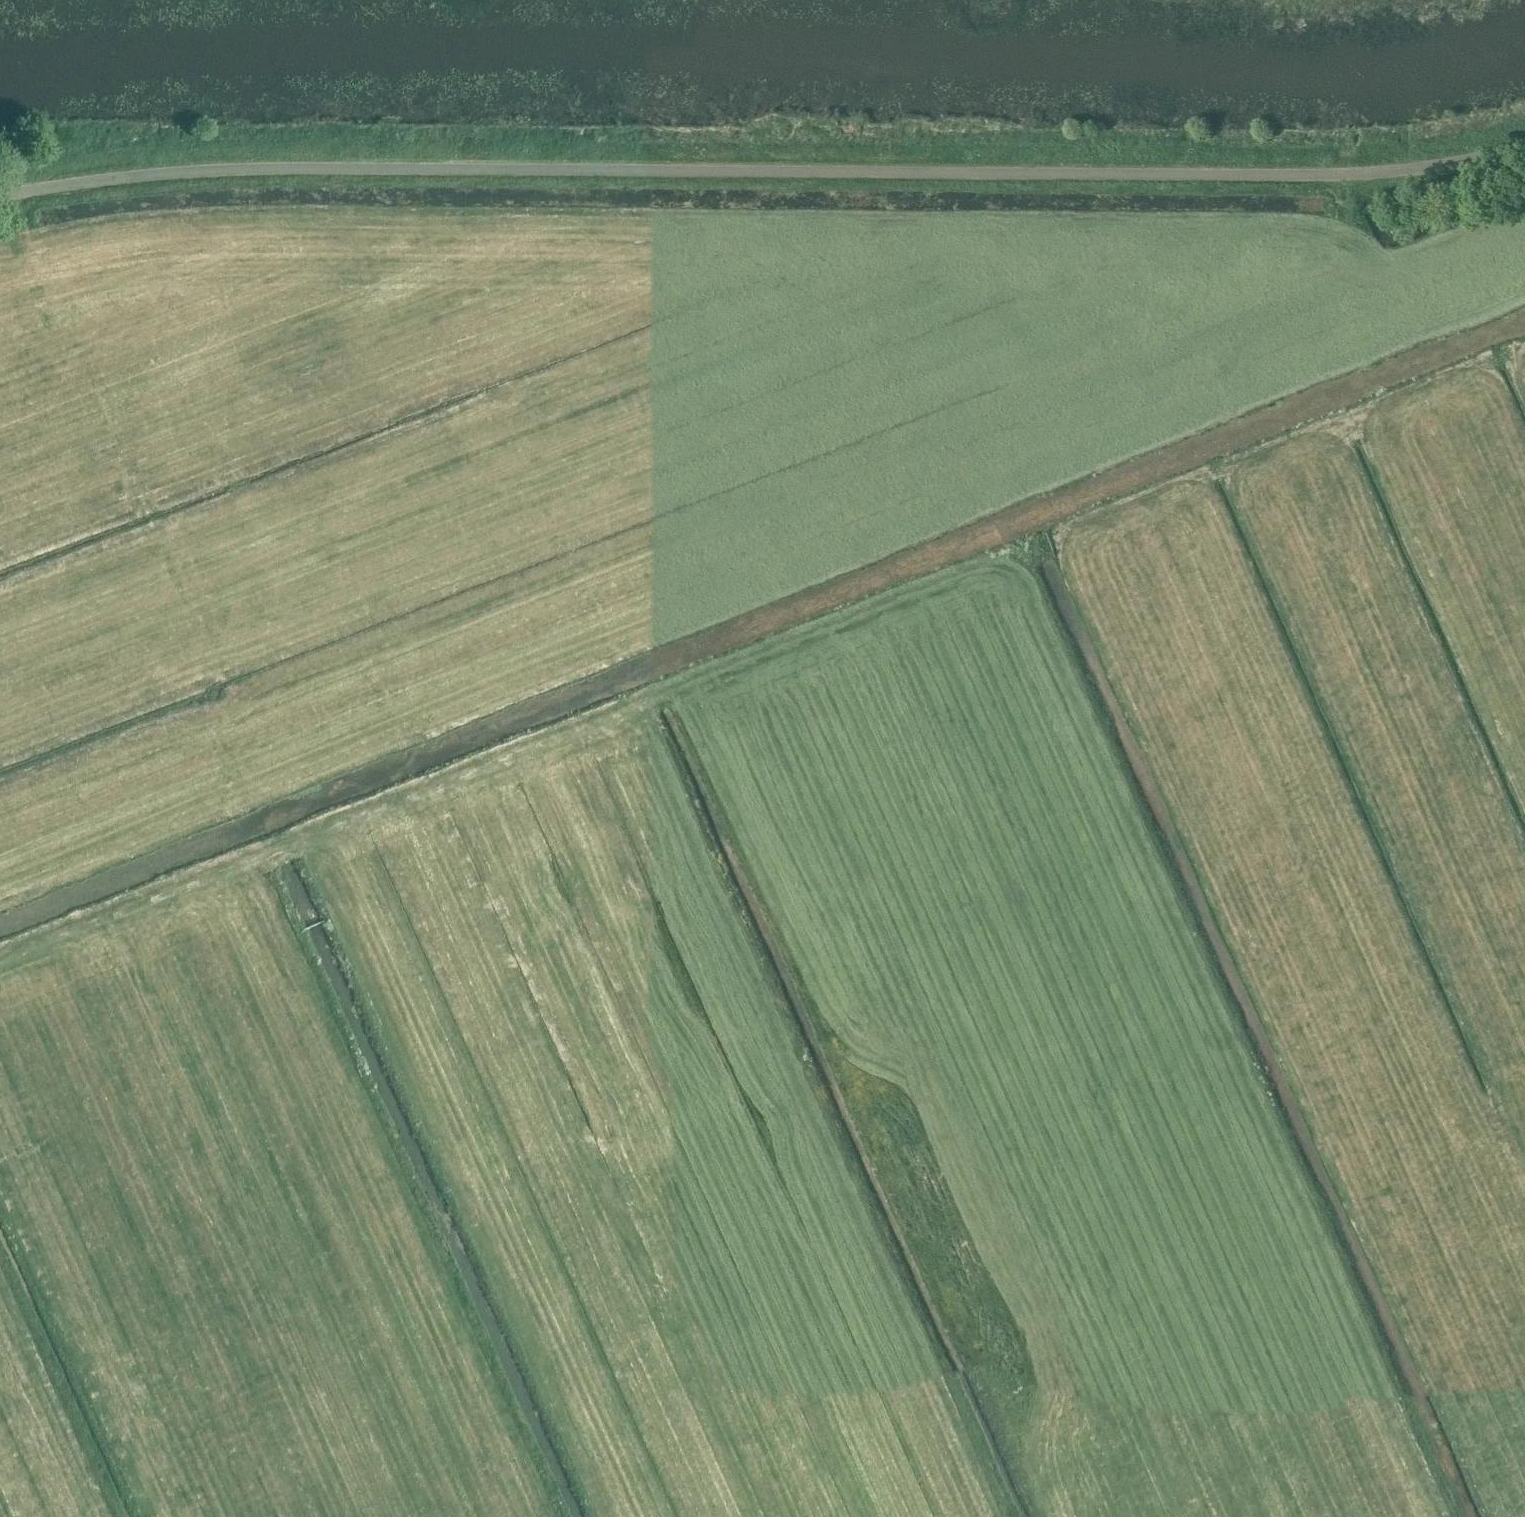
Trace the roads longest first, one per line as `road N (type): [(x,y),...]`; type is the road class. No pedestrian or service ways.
road 1 (unclassified): [(0,197),(100,182),(271,172),(1331,177),(1524,151)]

